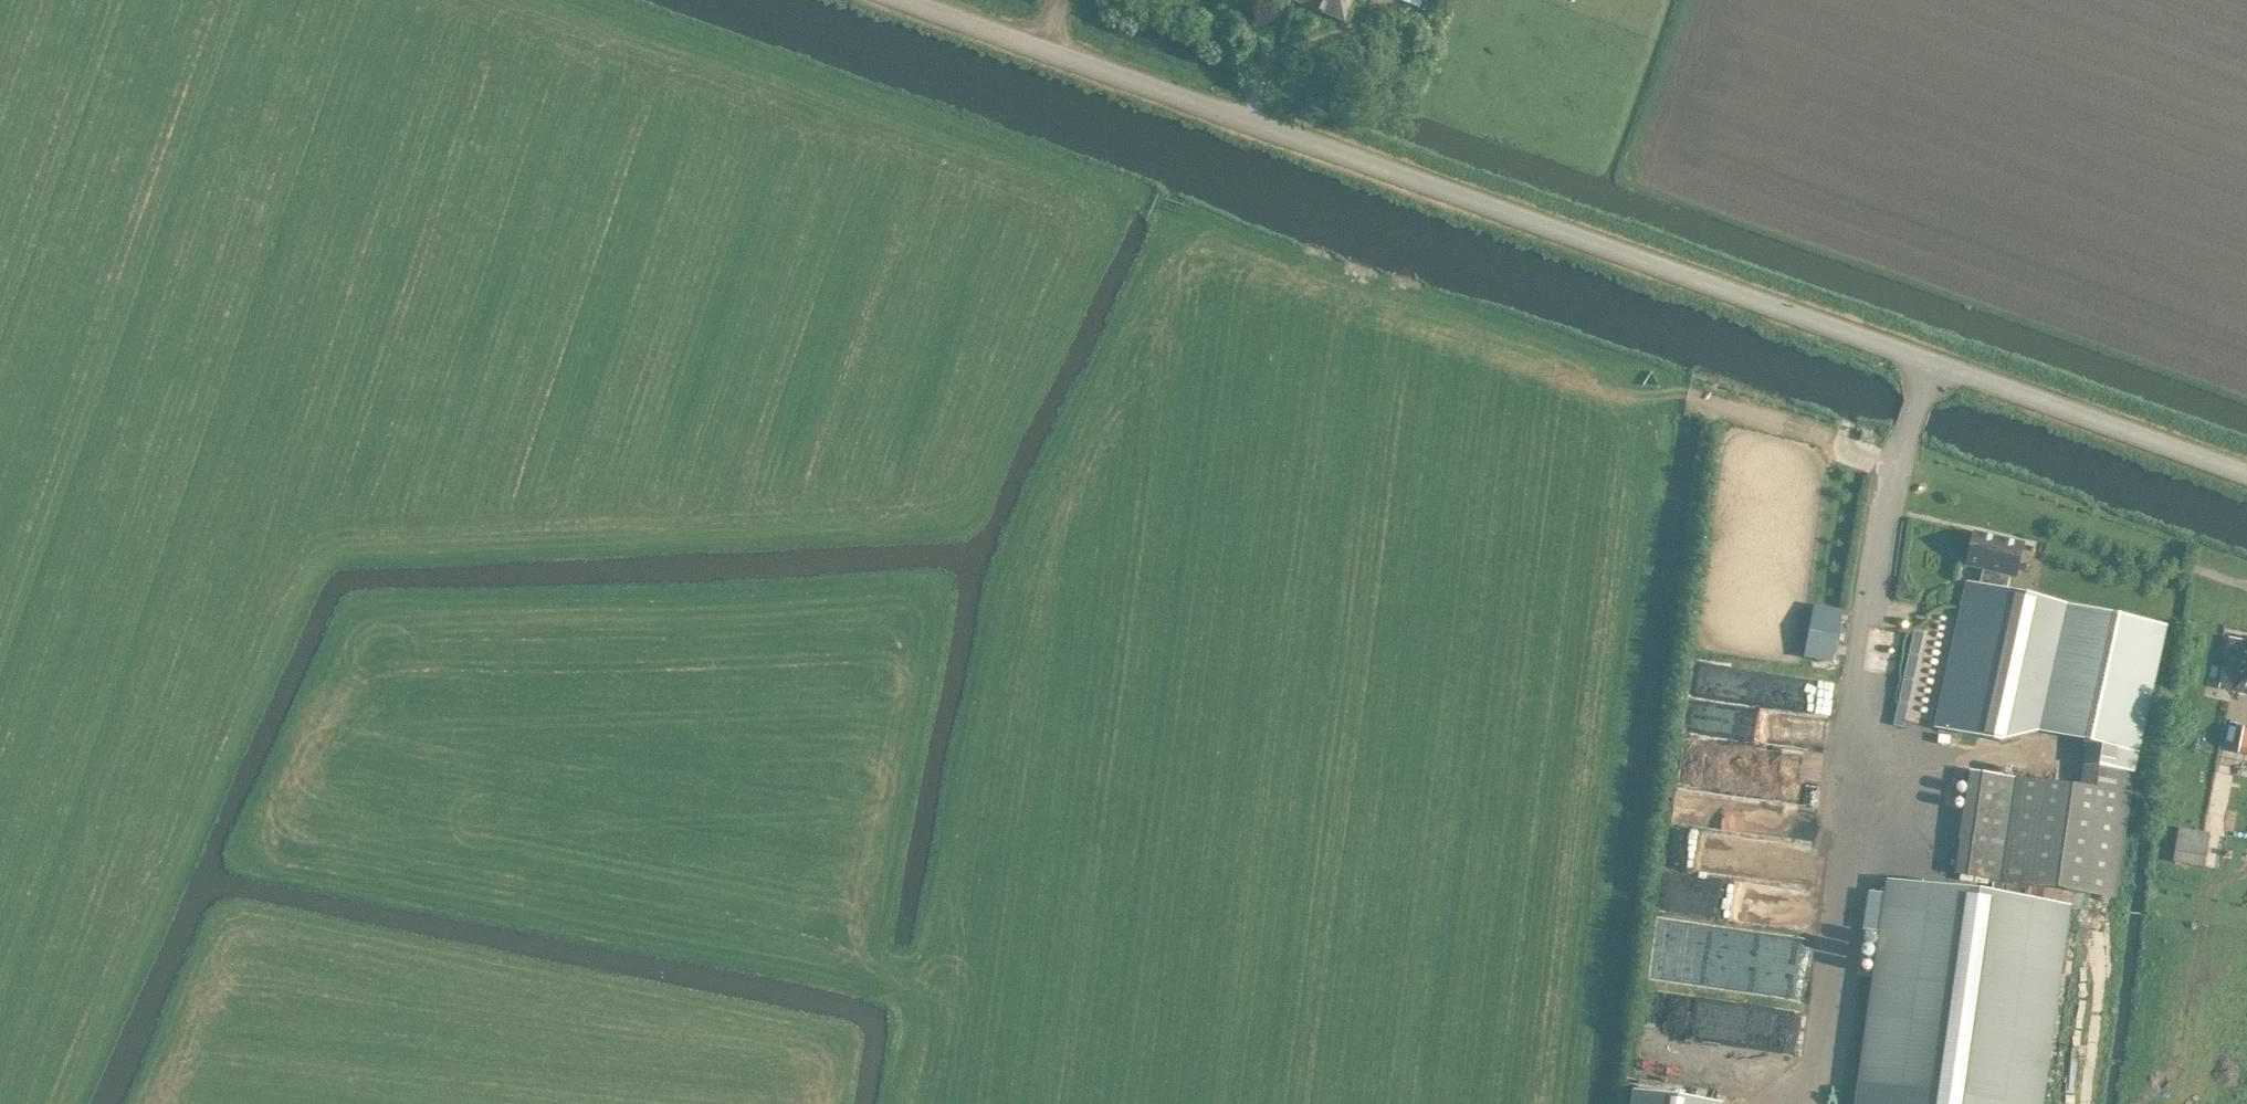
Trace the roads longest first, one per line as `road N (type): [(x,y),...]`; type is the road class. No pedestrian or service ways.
road 1 (unclassified): [(2246,474),(908,0)]
road 2 (track): [(1823,1103),(1848,895),(1852,717)]

